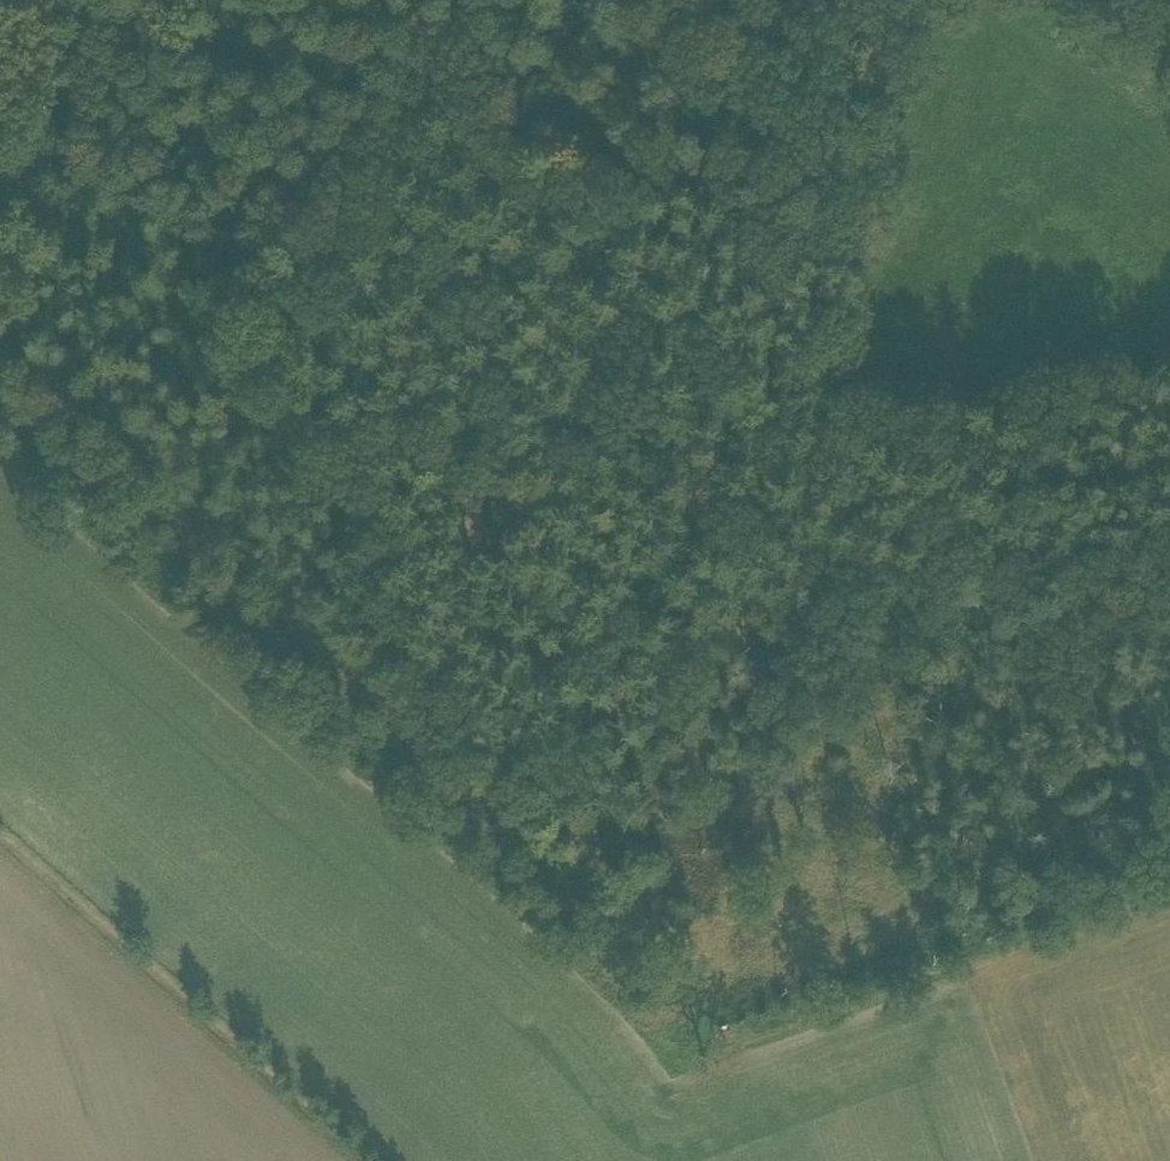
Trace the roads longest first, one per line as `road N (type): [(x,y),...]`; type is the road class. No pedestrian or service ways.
road 1 (track): [(0,195),(171,0)]

